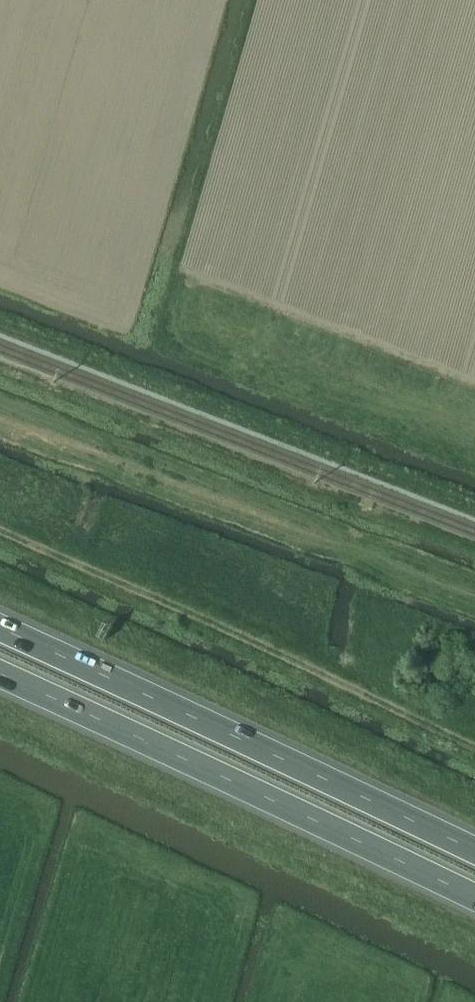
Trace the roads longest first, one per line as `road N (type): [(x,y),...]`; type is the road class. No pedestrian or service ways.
road 1 (trunk): [(0,673),(474,898)]
road 2 (trunk): [(474,853),(0,629)]
road 3 (track): [(0,530),(474,750)]

